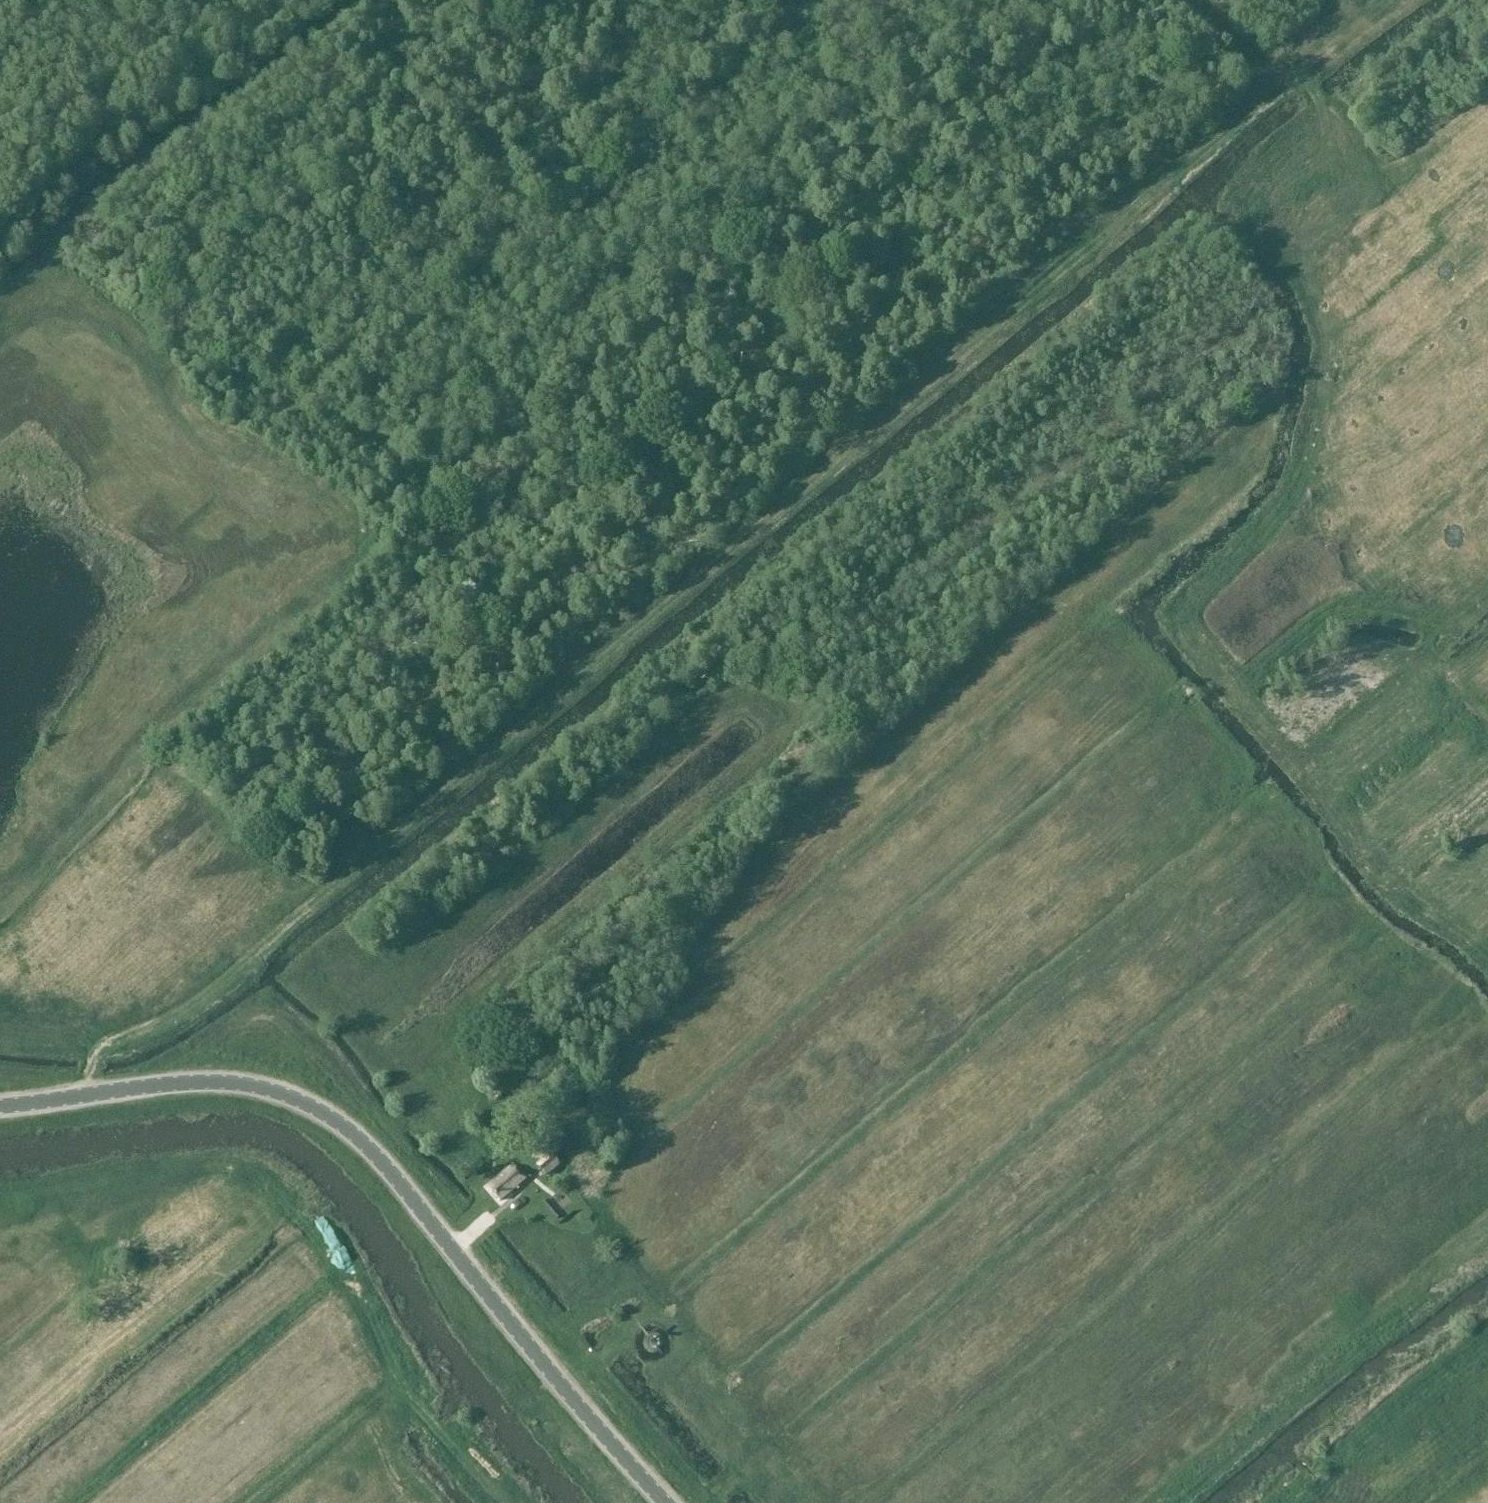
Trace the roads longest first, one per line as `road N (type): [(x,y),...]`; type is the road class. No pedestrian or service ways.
road 1 (track): [(77,1099),(94,1057),(112,1040),(246,970),(325,893),(1388,0)]
road 2 (tertiary): [(664,1502),(380,1162),(317,1113),(262,1091),(210,1084),(0,1107)]

